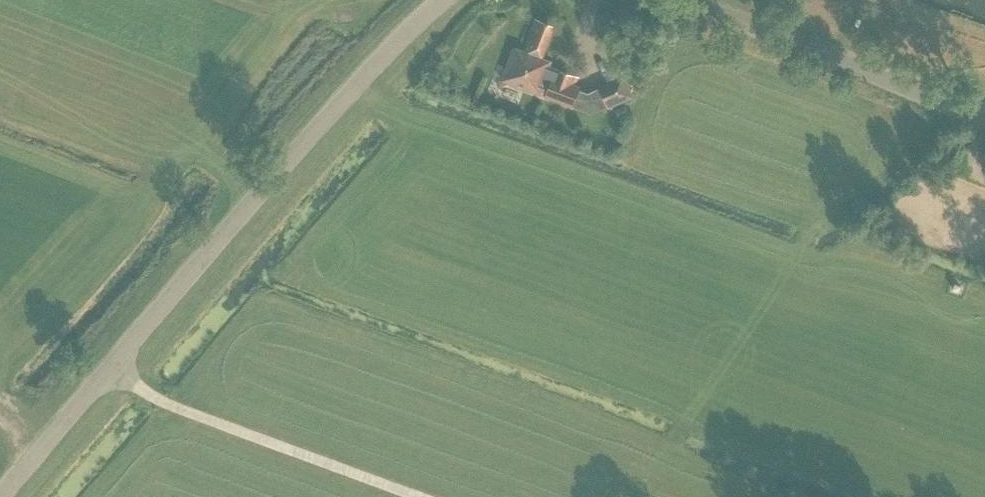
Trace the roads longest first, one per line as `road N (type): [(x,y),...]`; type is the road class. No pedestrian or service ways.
road 1 (tertiary): [(0,496),(305,143),(444,0)]
road 2 (tertiary): [(688,0),(984,115)]

